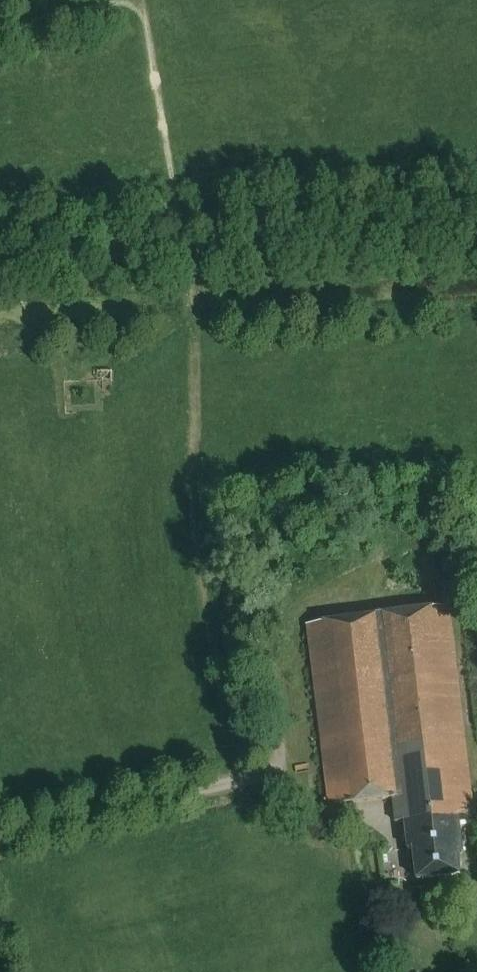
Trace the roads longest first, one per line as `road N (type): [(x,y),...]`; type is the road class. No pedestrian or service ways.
road 1 (track): [(224,786),(230,764),(196,509),(184,251)]
road 2 (unclassified): [(0,842),(274,774)]
road 3 (track): [(184,251),(138,0)]
road 4 (track): [(130,0),(0,29)]

